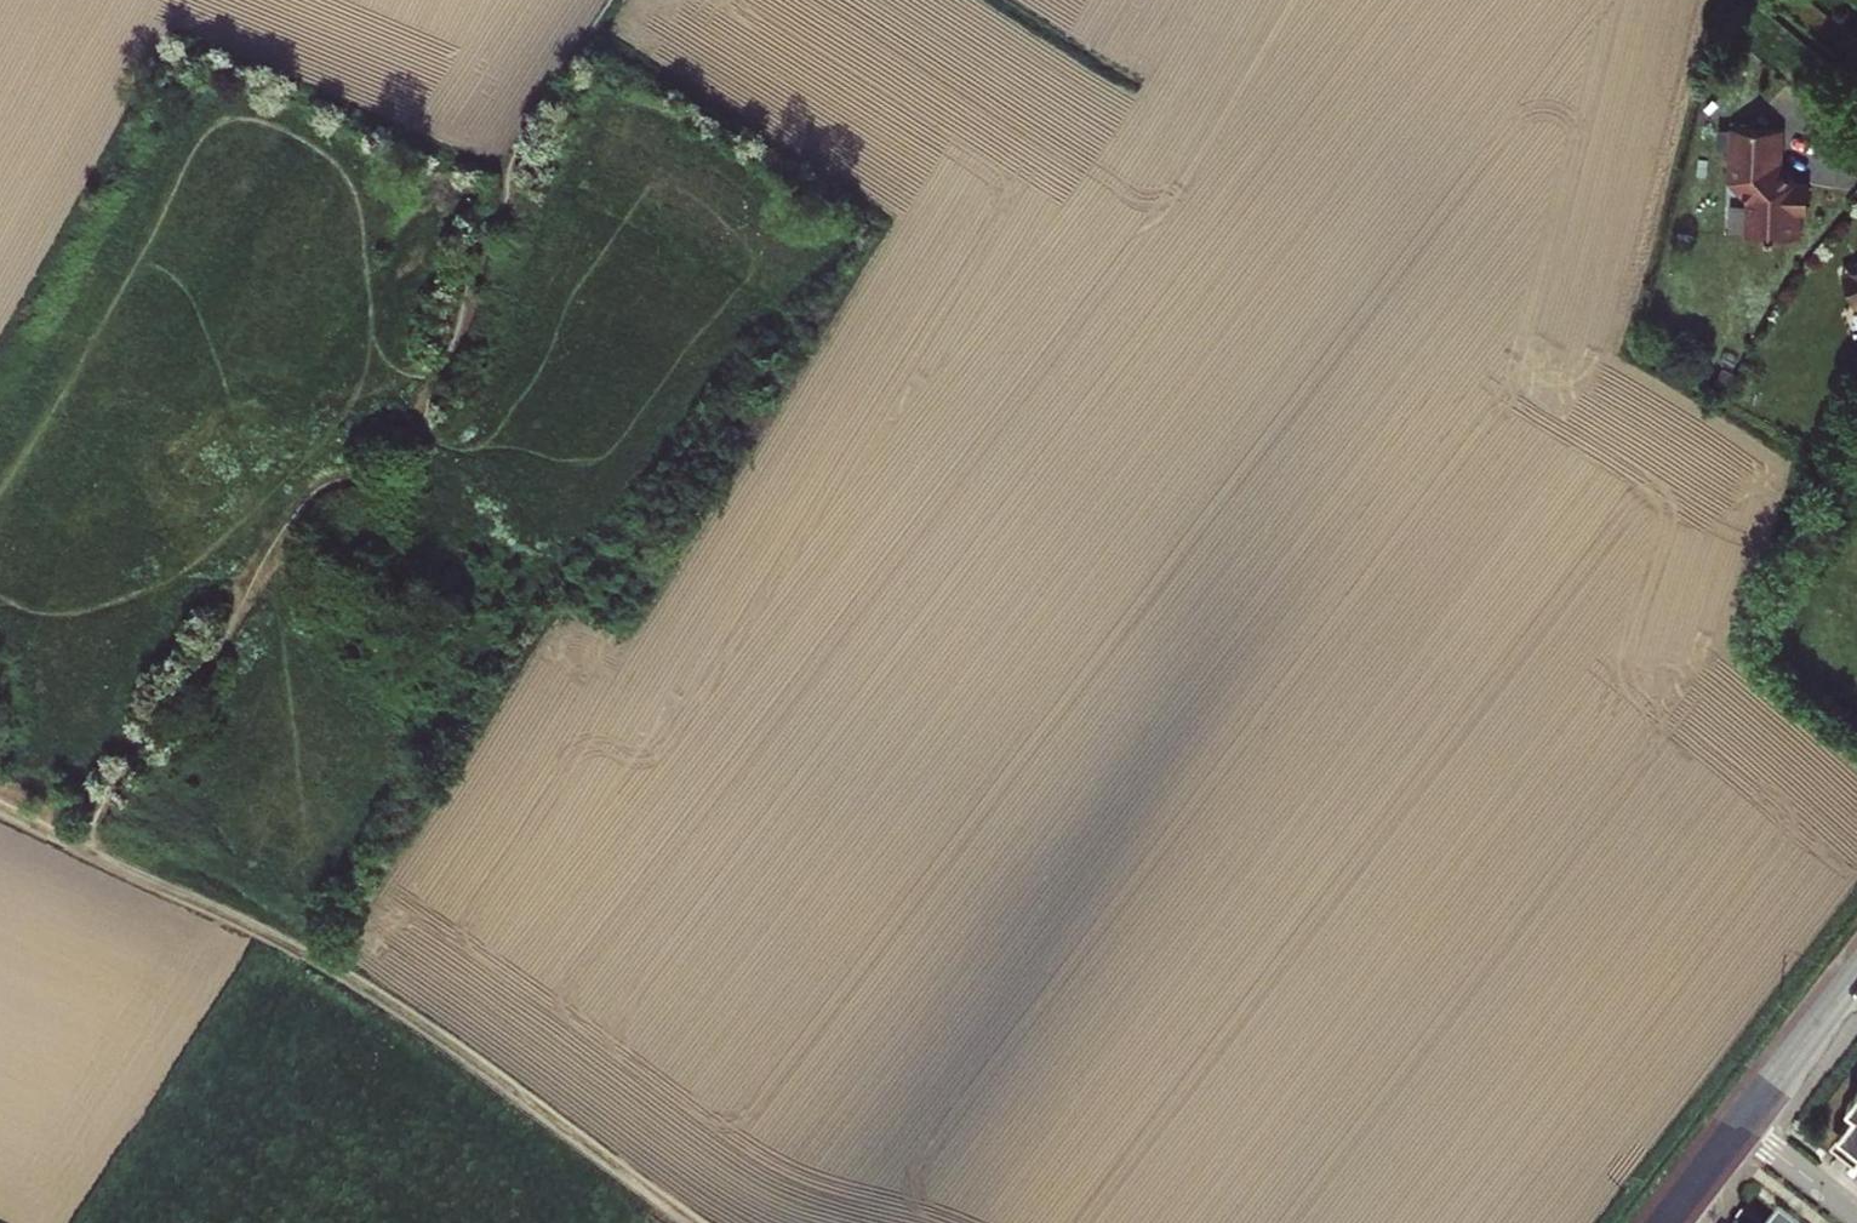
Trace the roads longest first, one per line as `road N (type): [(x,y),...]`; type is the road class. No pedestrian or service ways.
road 1 (track): [(0,807),(330,967),(413,1018),(692,1222)]
road 2 (secondary): [(1740,1125),(1856,976)]
road 3 (residential): [(1740,1125),(1856,1216)]
road 4 (secondary): [(1665,1222),(1740,1125)]

